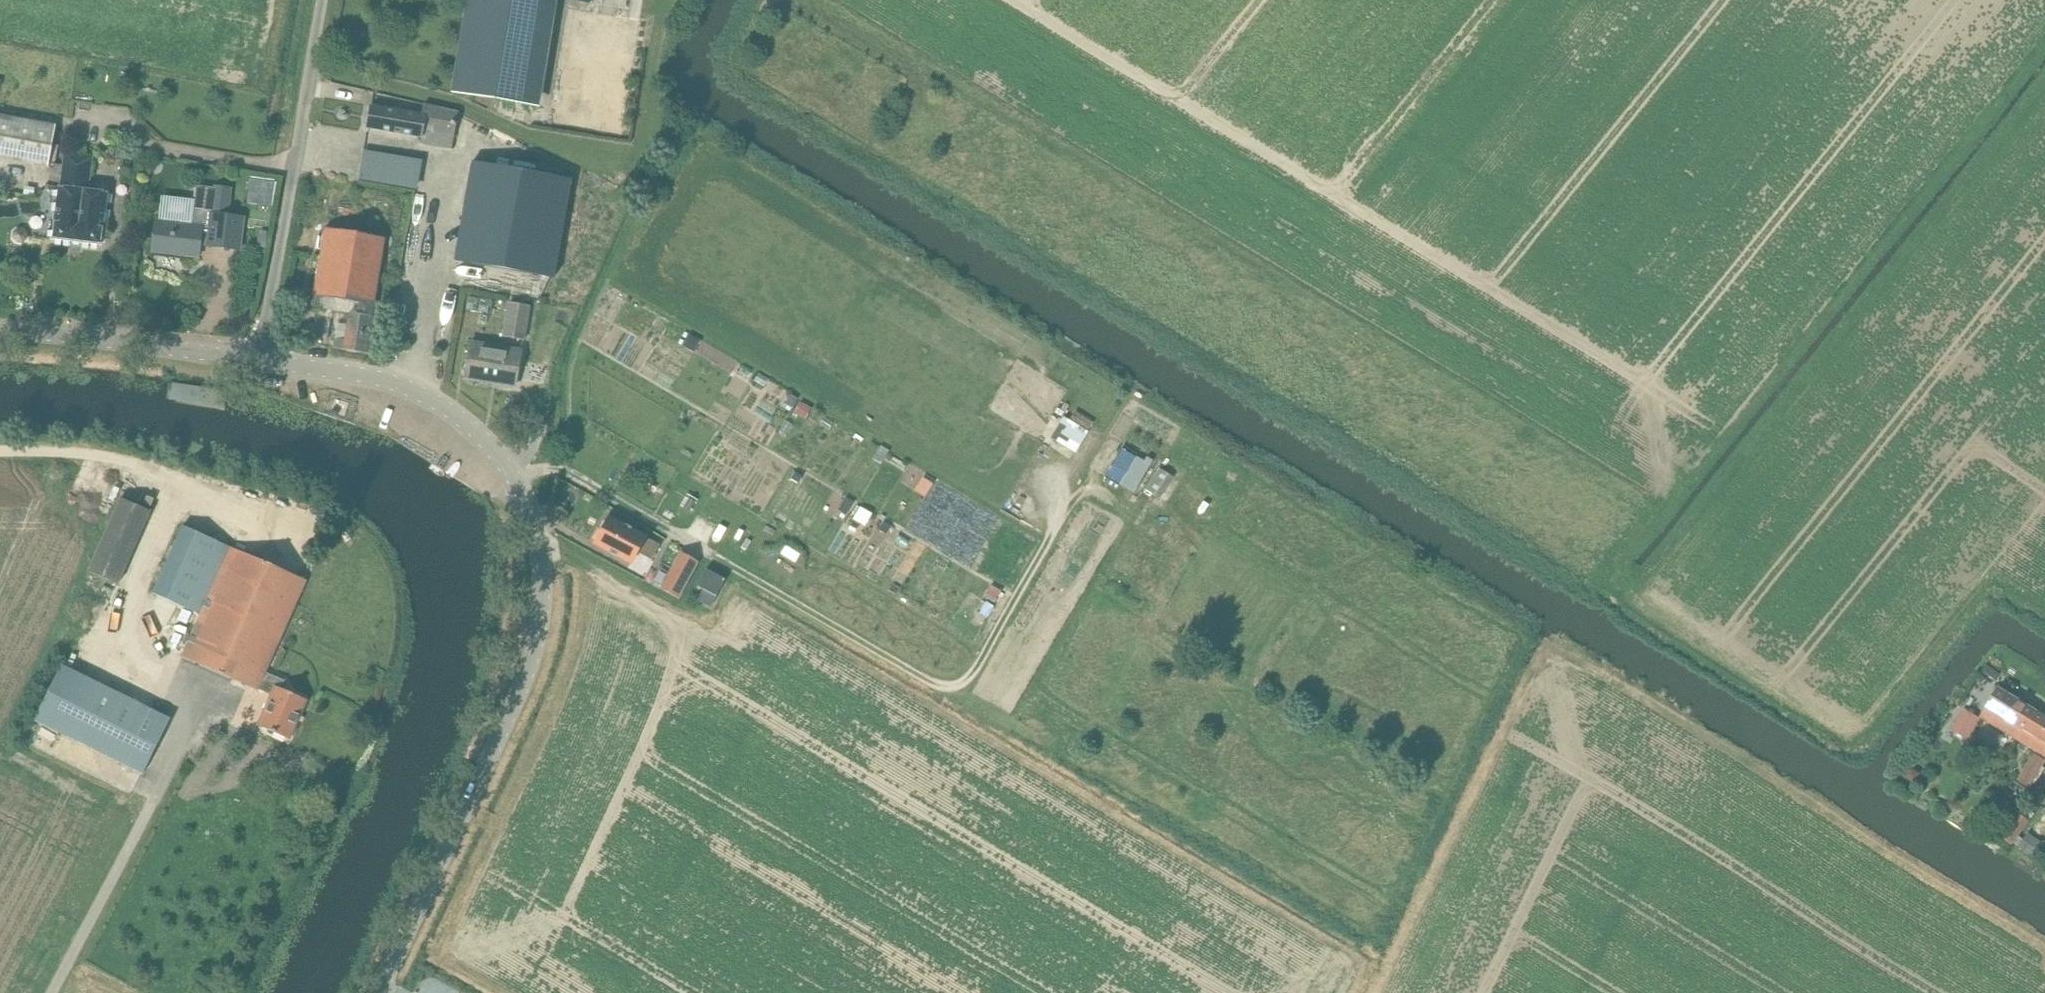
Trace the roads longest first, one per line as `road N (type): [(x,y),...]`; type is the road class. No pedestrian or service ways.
road 1 (tertiary): [(378,992),(529,672),(541,618),(540,548),(517,479),(456,415),(373,377),(260,359)]
road 2 (unclassified): [(260,359),(321,0)]
road 3 (tertiary): [(260,359),(0,329)]
road 4 (track): [(185,469),(0,450)]

